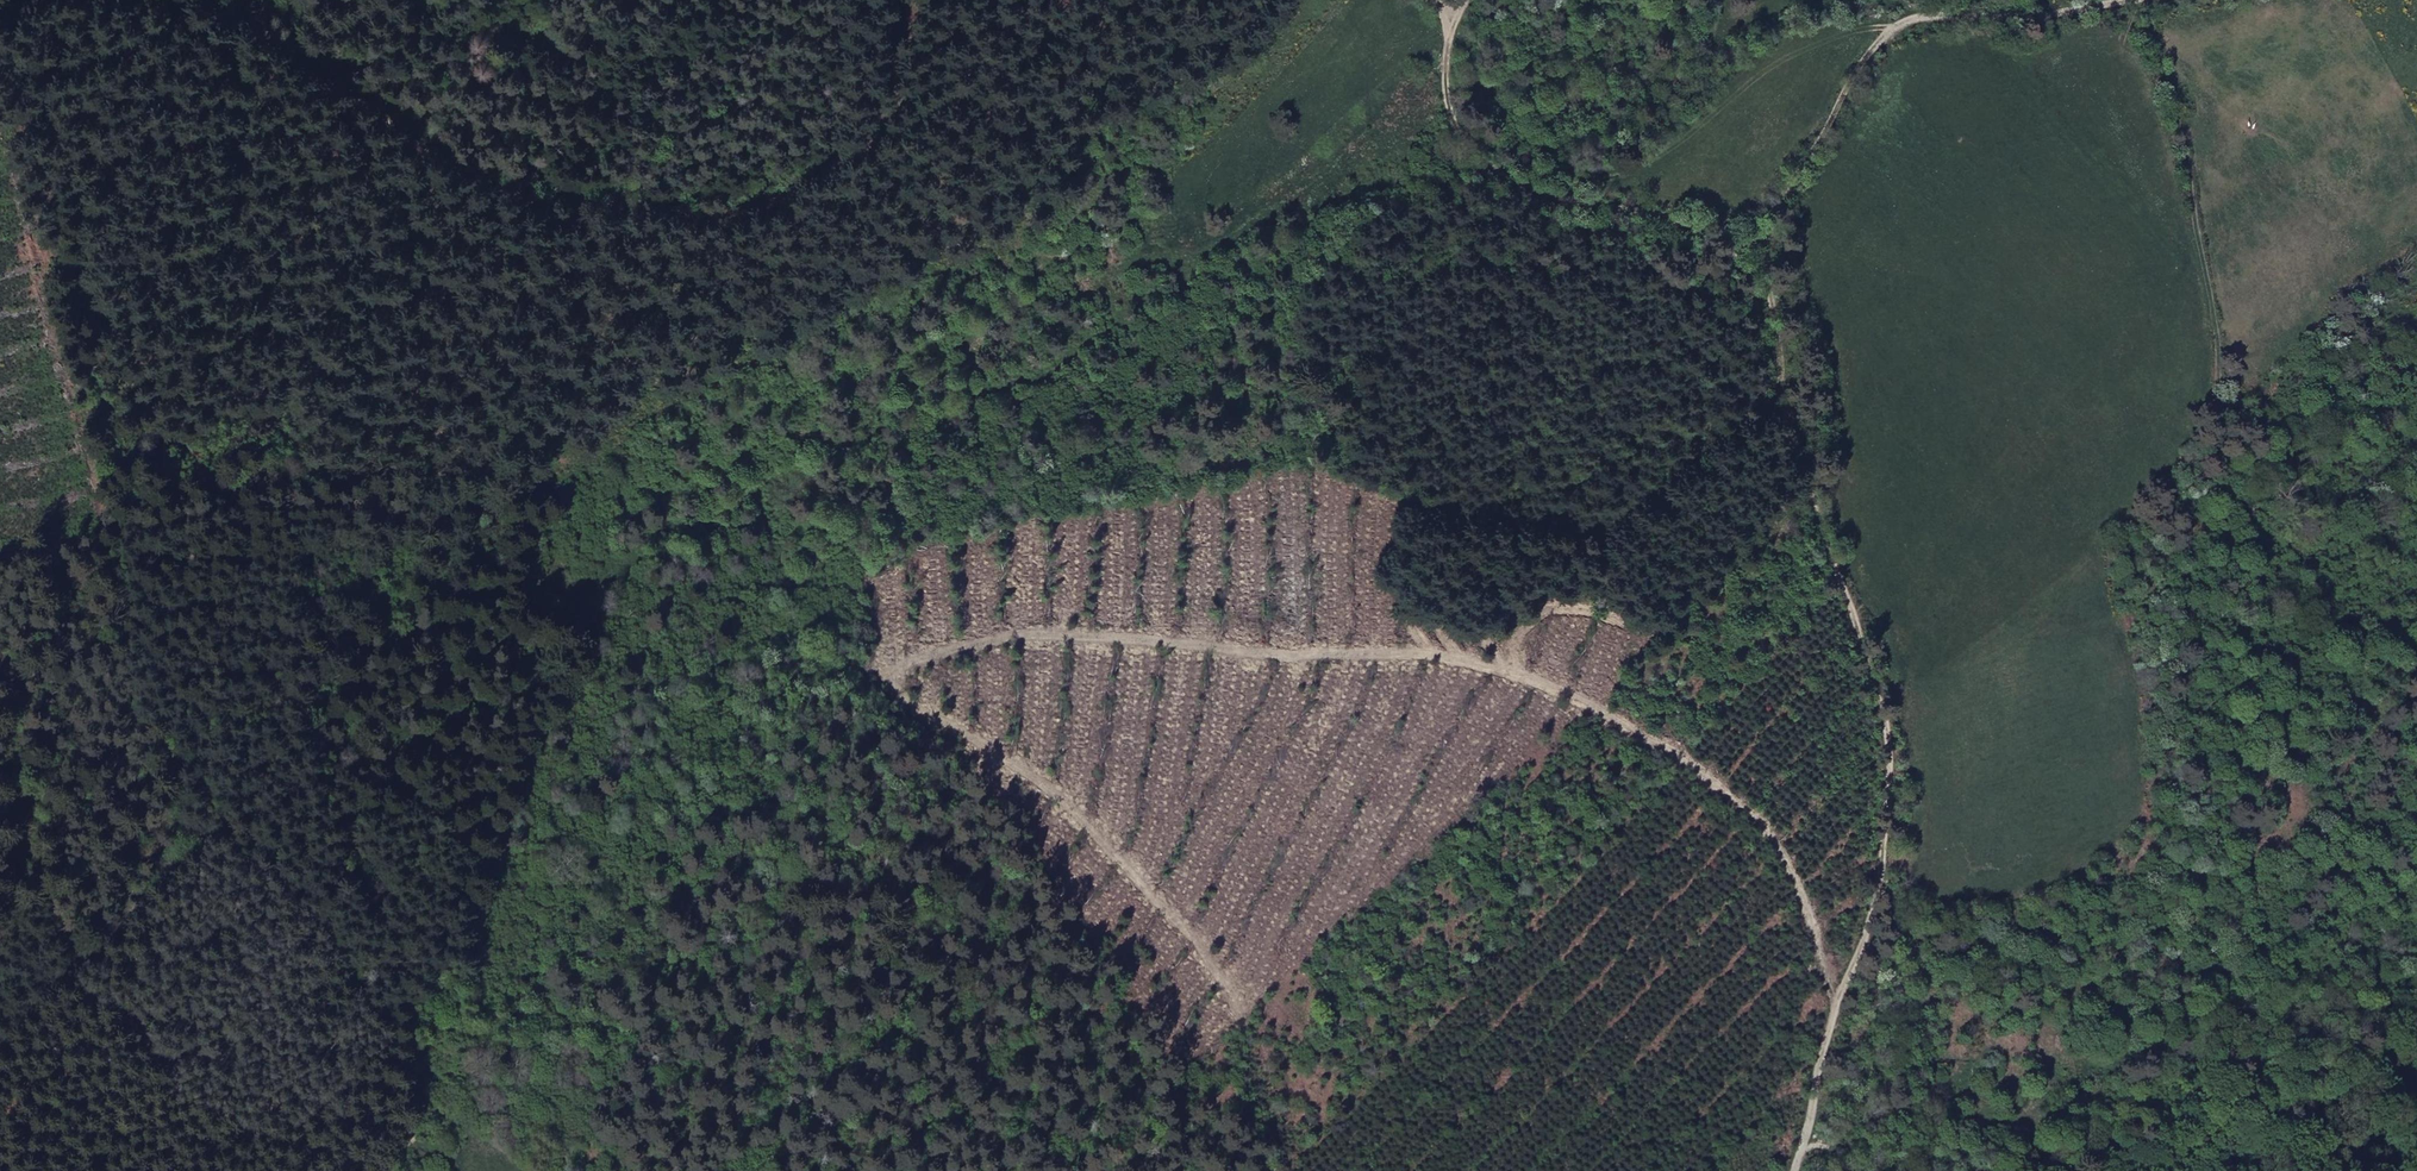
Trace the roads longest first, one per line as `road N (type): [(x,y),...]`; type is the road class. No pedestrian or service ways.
road 1 (track): [(2145,0),(2195,188),(2215,344),(2183,635),(2262,1048)]
road 2 (track): [(1125,0),(968,82),(899,141),(690,233),(554,206),(415,149),(268,38),(264,0)]
road 3 (track): [(2139,0),(1898,31),(1829,107),(1754,270)]

